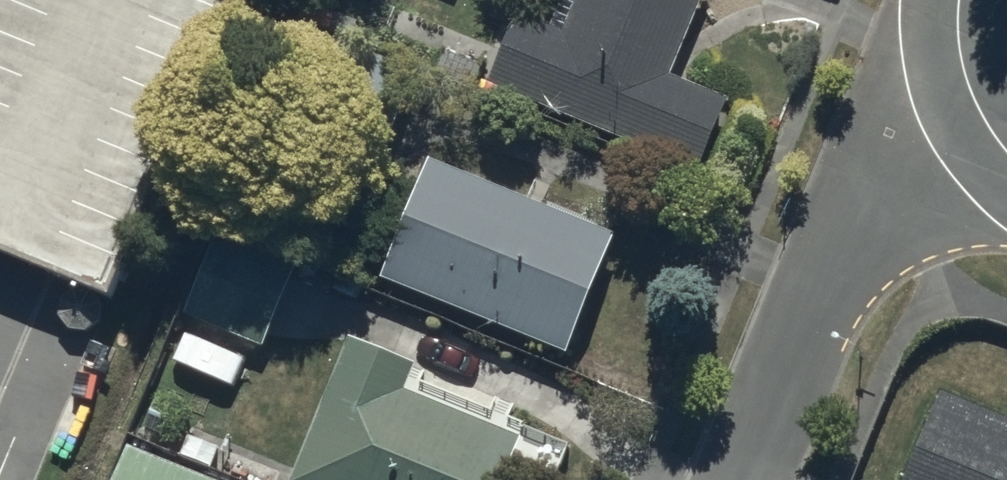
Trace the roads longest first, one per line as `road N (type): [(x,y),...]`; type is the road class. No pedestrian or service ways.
road 1 (residential): [(747,479),(887,135)]
road 2 (residential): [(944,0),(887,135)]
road 3 (residential): [(887,135),(1006,184)]

